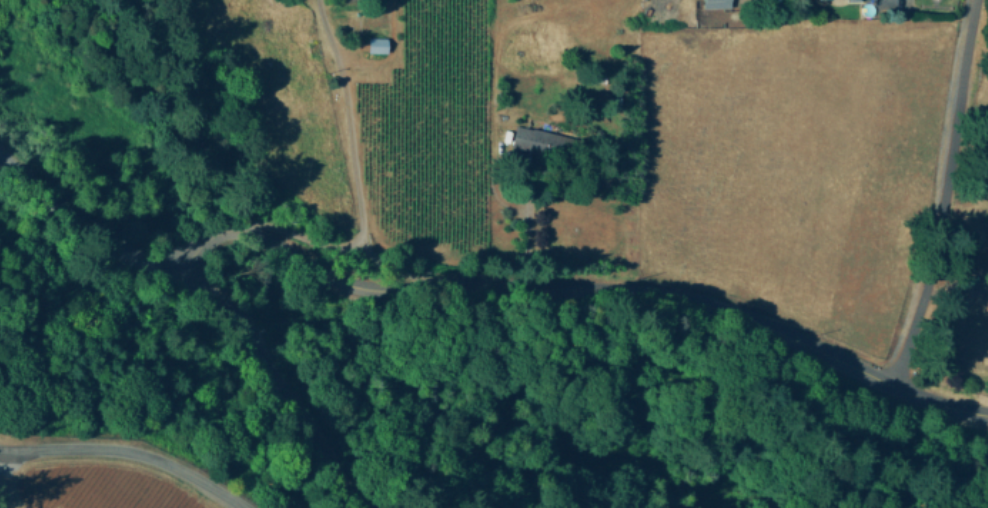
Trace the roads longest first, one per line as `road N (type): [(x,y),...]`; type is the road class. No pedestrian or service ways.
road 1 (residential): [(987,416),(939,404),(694,298),(361,284),(247,233),(194,242),(161,264)]
road 2 (residential): [(360,507),(317,429),(224,298),(121,244),(0,157)]
road 3 (residential): [(893,384),(931,269),(974,0)]
road 4 (residential): [(247,233),(211,152),(178,0)]

